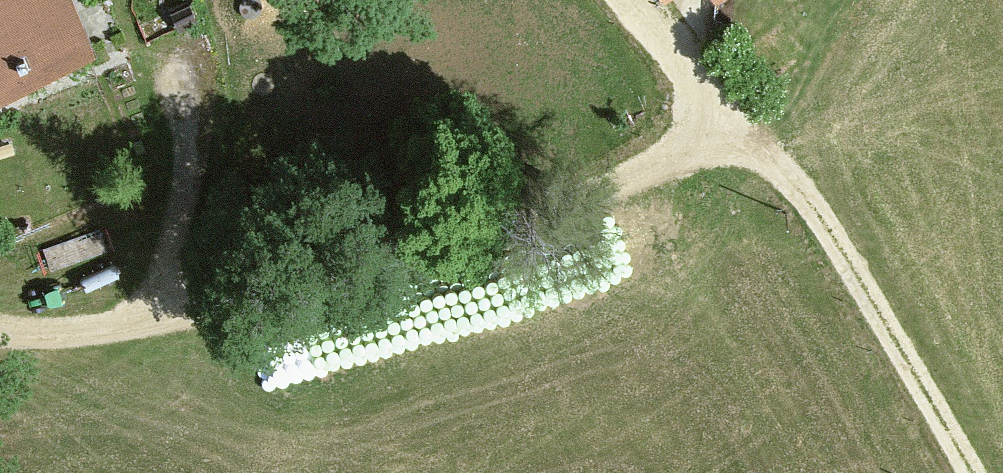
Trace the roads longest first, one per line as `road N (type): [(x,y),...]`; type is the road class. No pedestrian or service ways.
road 1 (track): [(0,323),(108,337),(535,219),(719,118)]
road 2 (track): [(963,472),(719,118),(613,0)]
road 3 (track): [(108,337),(196,247),(234,162),(244,72)]

